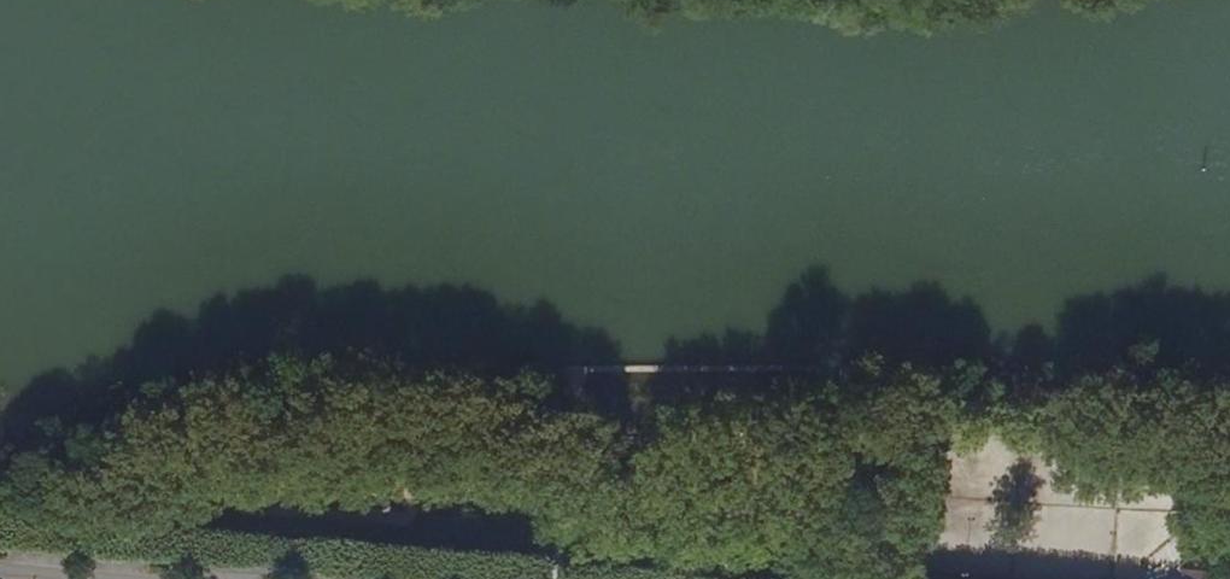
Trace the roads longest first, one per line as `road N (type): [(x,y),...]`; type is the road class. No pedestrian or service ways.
road 1 (residential): [(0,561),(208,578)]

